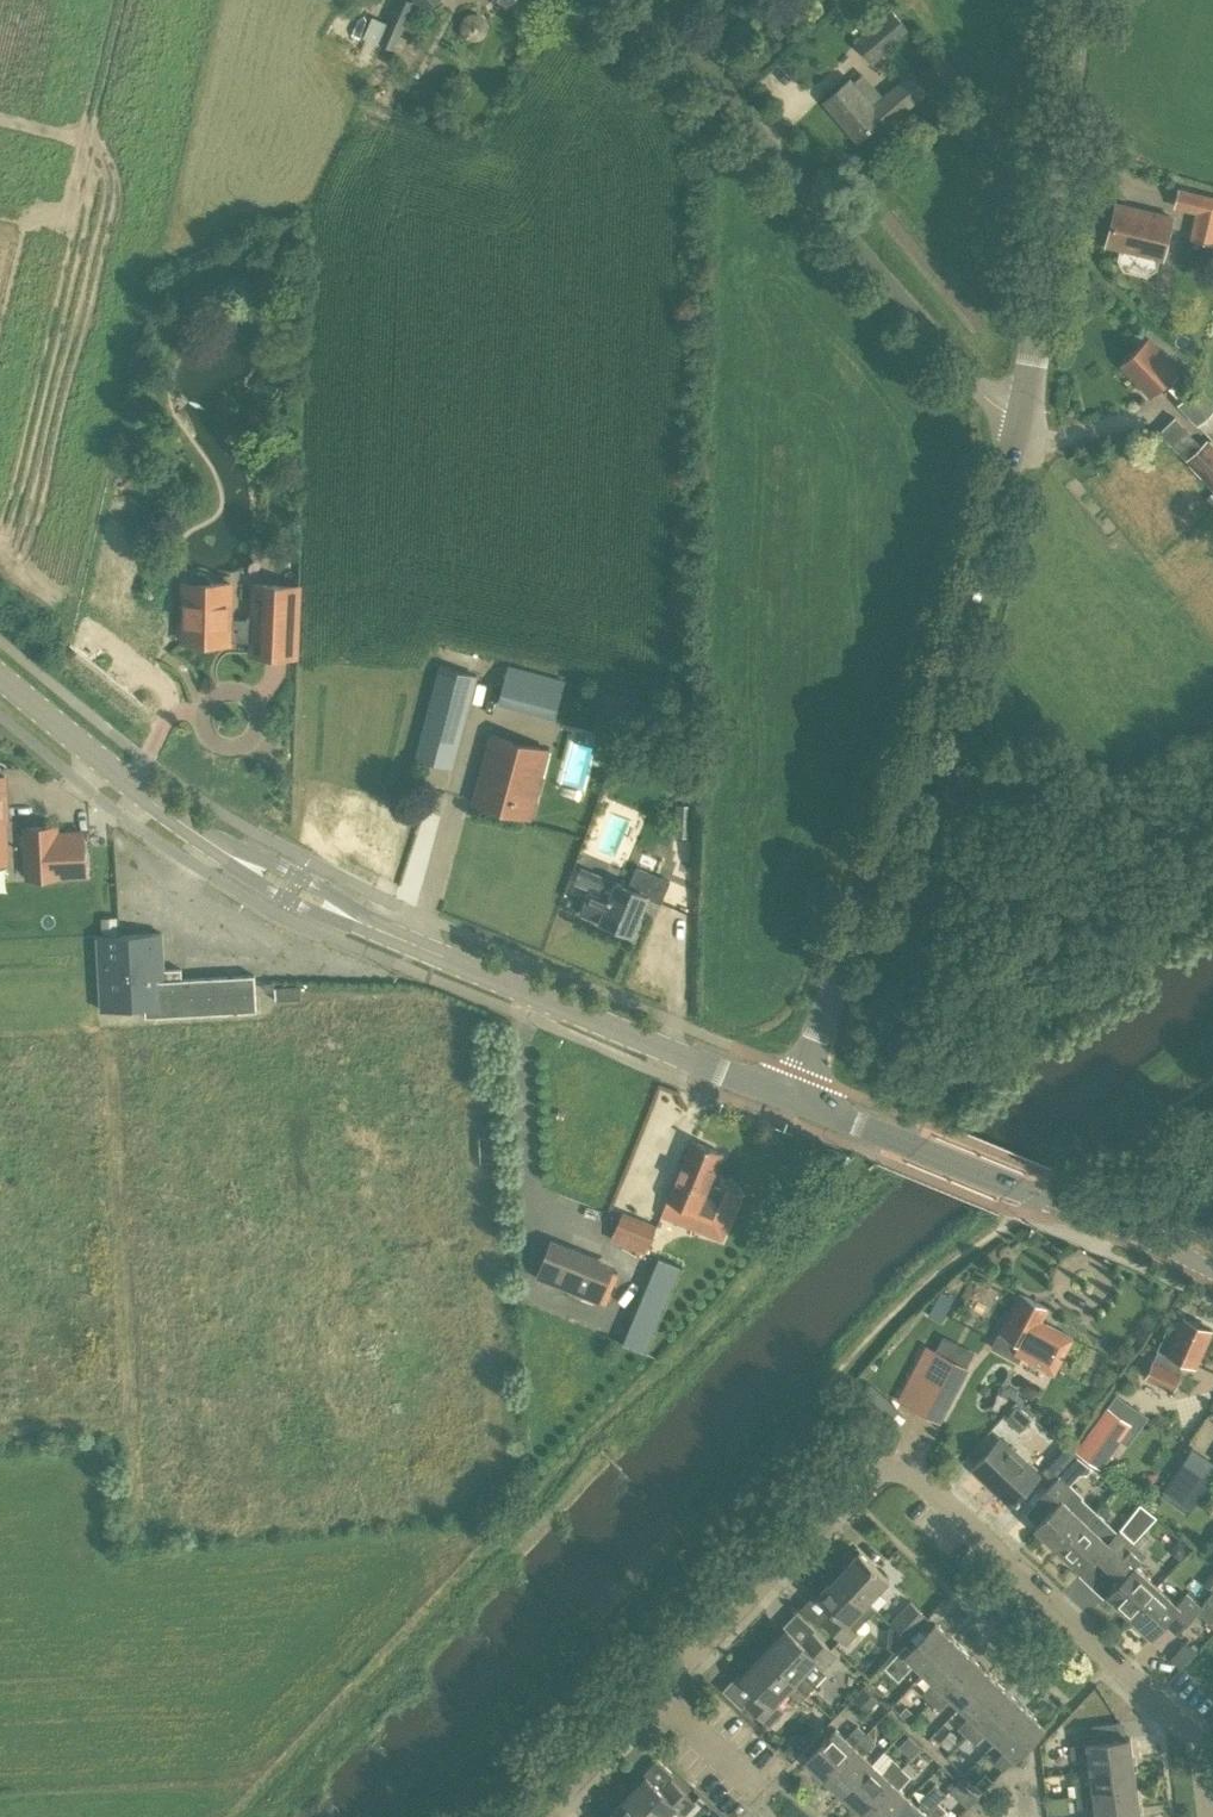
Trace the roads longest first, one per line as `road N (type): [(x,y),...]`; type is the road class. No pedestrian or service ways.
road 1 (tertiary): [(799,1097),(475,971),(292,888),(199,835),(0,679)]
road 2 (secondary): [(799,1097),(988,542),(1020,415)]
road 3 (unclassified): [(1020,415),(992,404),(644,0)]
road 4 (residential): [(1212,1816),(1202,1742),(912,1473),(880,1465)]
road 5 (secondary): [(1212,1271),(799,1097)]
road 6 (secondary): [(1020,415),(1039,335),(1083,0)]
road 7 (residential): [(659,1689),(840,1489),(880,1465)]
road 8 (residential): [(538,1816),(659,1689)]
road 9 (residential): [(764,1789),(659,1689)]

